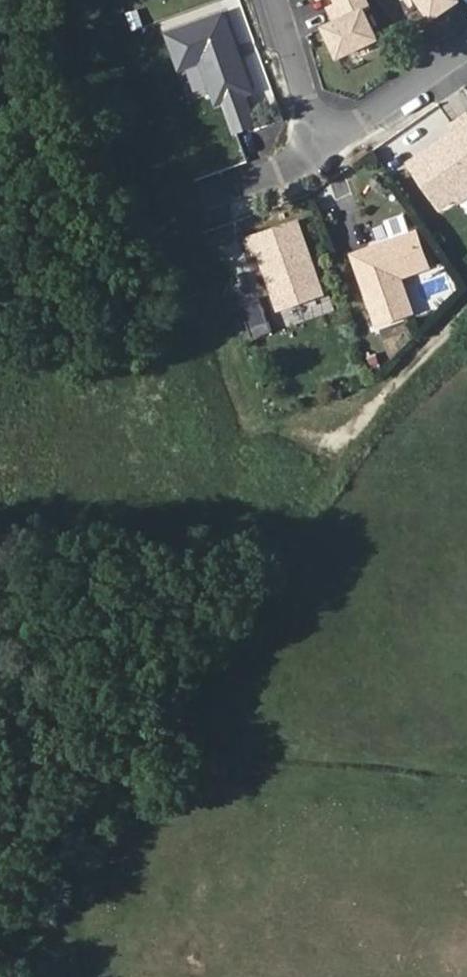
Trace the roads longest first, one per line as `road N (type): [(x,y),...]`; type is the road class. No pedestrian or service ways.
road 1 (track): [(0,832),(302,498)]
road 2 (residential): [(272,0),(303,101),(326,129),(368,117),(466,49)]

